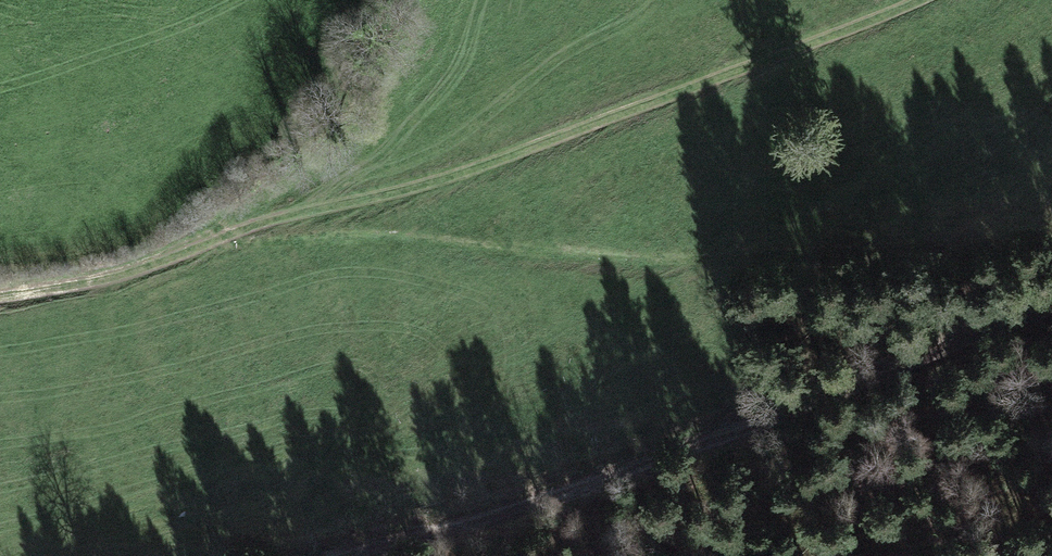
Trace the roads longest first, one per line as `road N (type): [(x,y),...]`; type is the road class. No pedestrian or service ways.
road 1 (track): [(0,297),(141,271),(475,170),(913,0)]
road 2 (track): [(1051,306),(334,555)]

